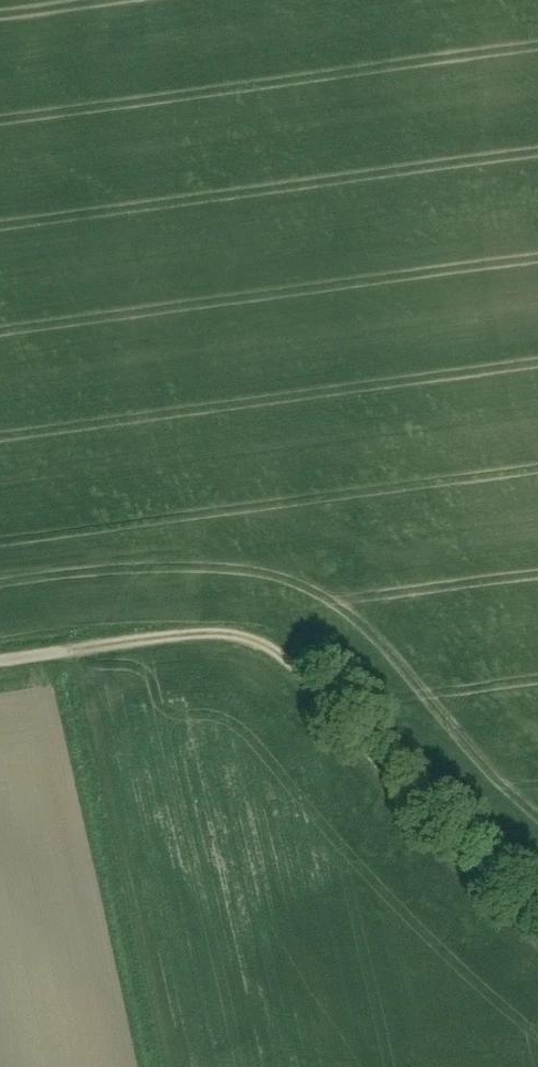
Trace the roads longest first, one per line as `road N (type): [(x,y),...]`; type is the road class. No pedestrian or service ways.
road 1 (track): [(0,663),(214,634),(274,649),(312,683),(396,789),(537,924)]

